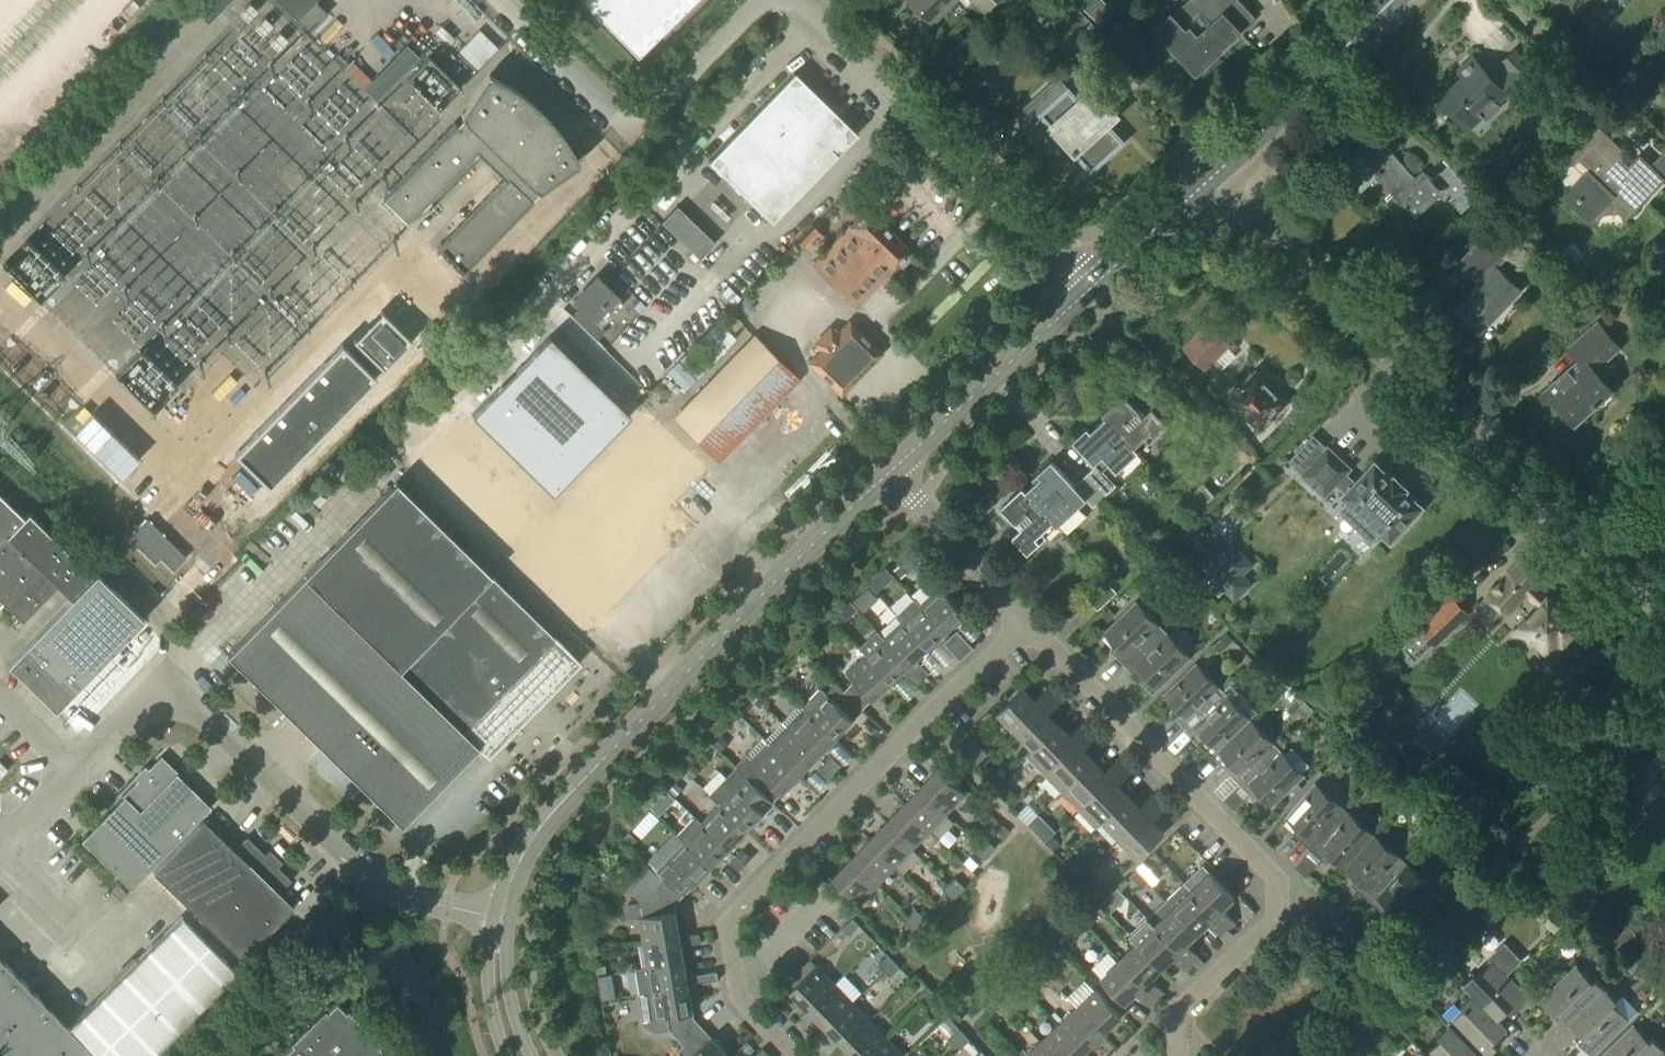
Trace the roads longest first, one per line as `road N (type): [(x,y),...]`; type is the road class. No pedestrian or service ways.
road 1 (residential): [(1664,613),(1205,182)]
road 2 (tertiary): [(501,918),(522,858),(550,816),(890,471)]
road 3 (residential): [(407,443),(821,16)]
road 4 (residential): [(794,1055),(738,996),(727,924),(1029,623)]
road 5 (residential): [(1175,1055),(1176,1015),(1276,915),(1277,880),(1029,623)]
road 6 (residential): [(501,918),(387,890),(167,681),(77,773)]
road 7 (unclassified): [(1092,286),(821,16)]
road 8 (unclassified): [(761,0),(653,111),(632,120),(613,112),(503,0)]
road 9 (tertiary): [(890,471),(1092,286)]
road 10 (tertiary): [(1205,182),(1393,0)]
road 11 (residential): [(1029,623),(890,471)]
road 12 (tertiary): [(1092,286),(1205,182)]
road 13 (tertiary): [(517,1055),(498,996),(501,918)]

